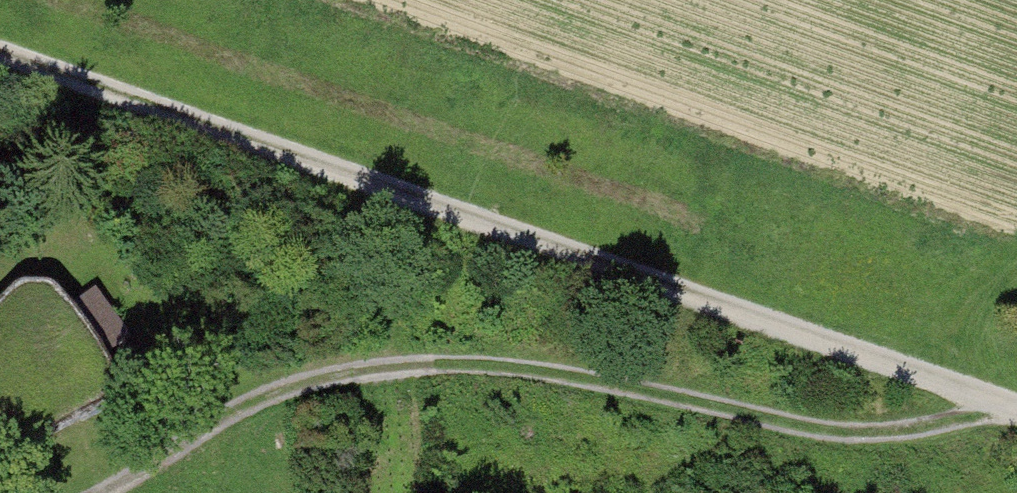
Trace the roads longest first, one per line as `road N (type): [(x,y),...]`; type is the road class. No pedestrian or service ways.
road 1 (track): [(0,49),(1016,402)]
road 2 (track): [(1012,400),(931,425),(835,430),(527,367),(360,369),(239,409),(109,492)]

